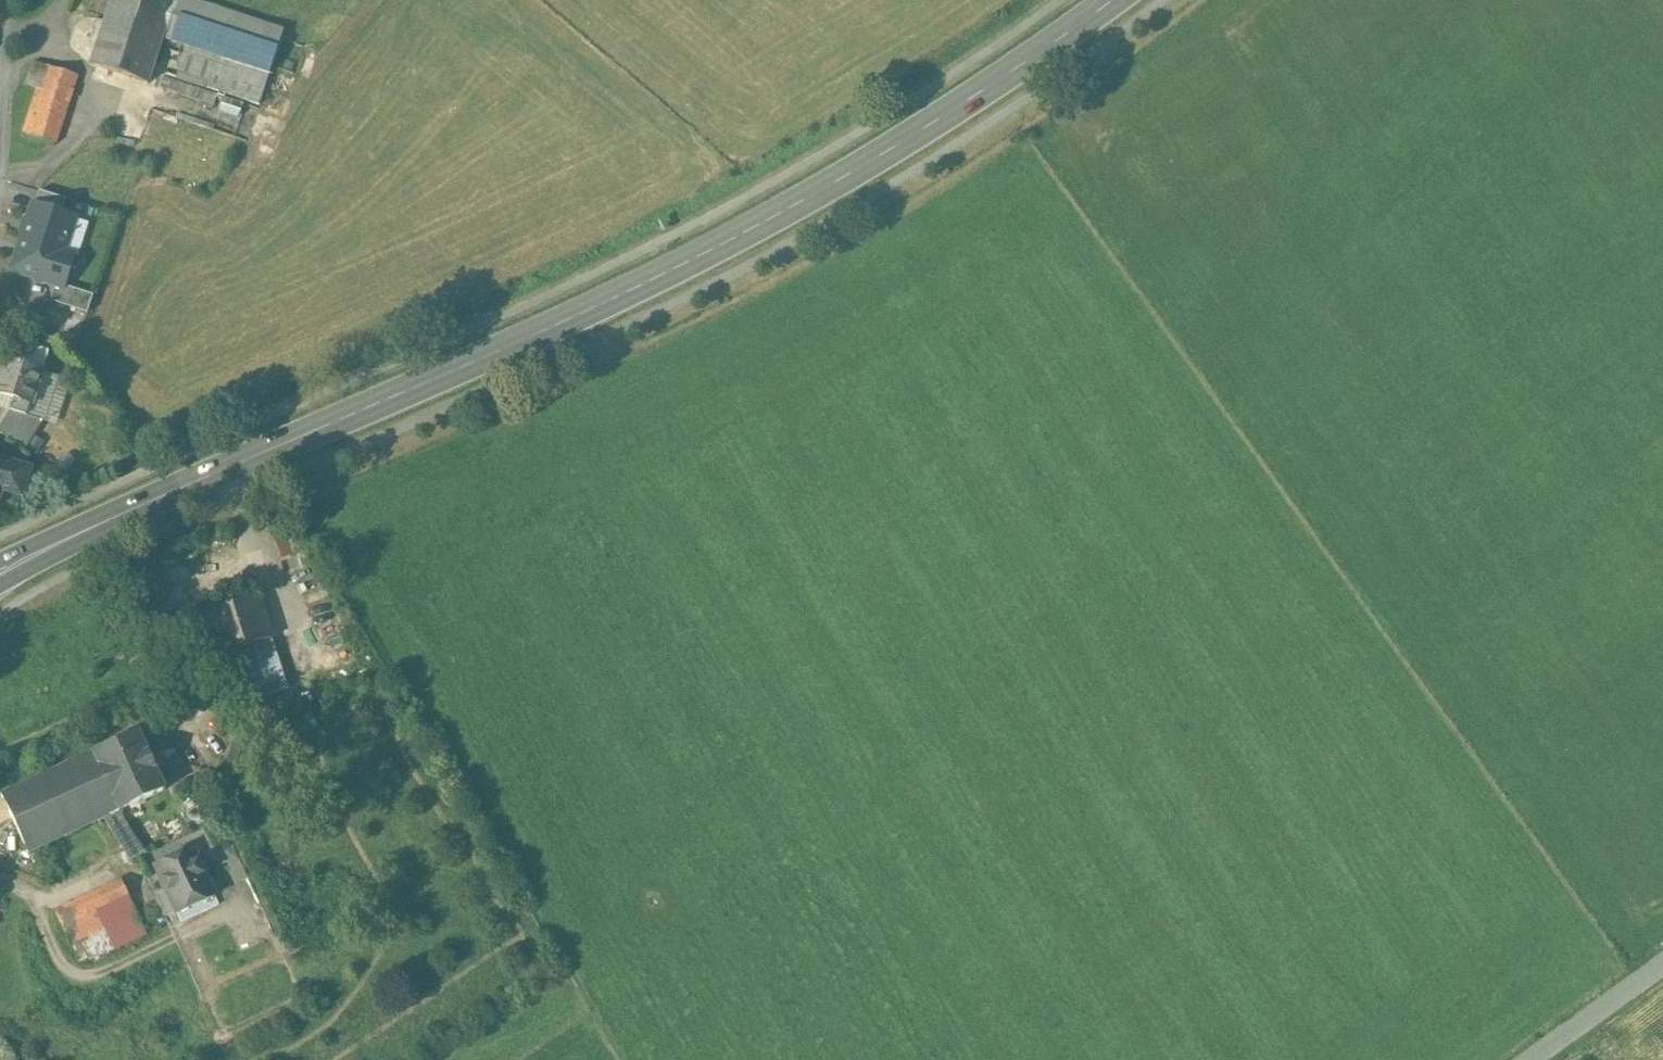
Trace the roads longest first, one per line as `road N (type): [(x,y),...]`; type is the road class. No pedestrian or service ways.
road 1 (primary): [(0,577),(692,263),(831,190),(1114,0)]
road 2 (unclassified): [(1662,967),(1535,1059)]
road 3 (residential): [(5,0),(0,153)]

